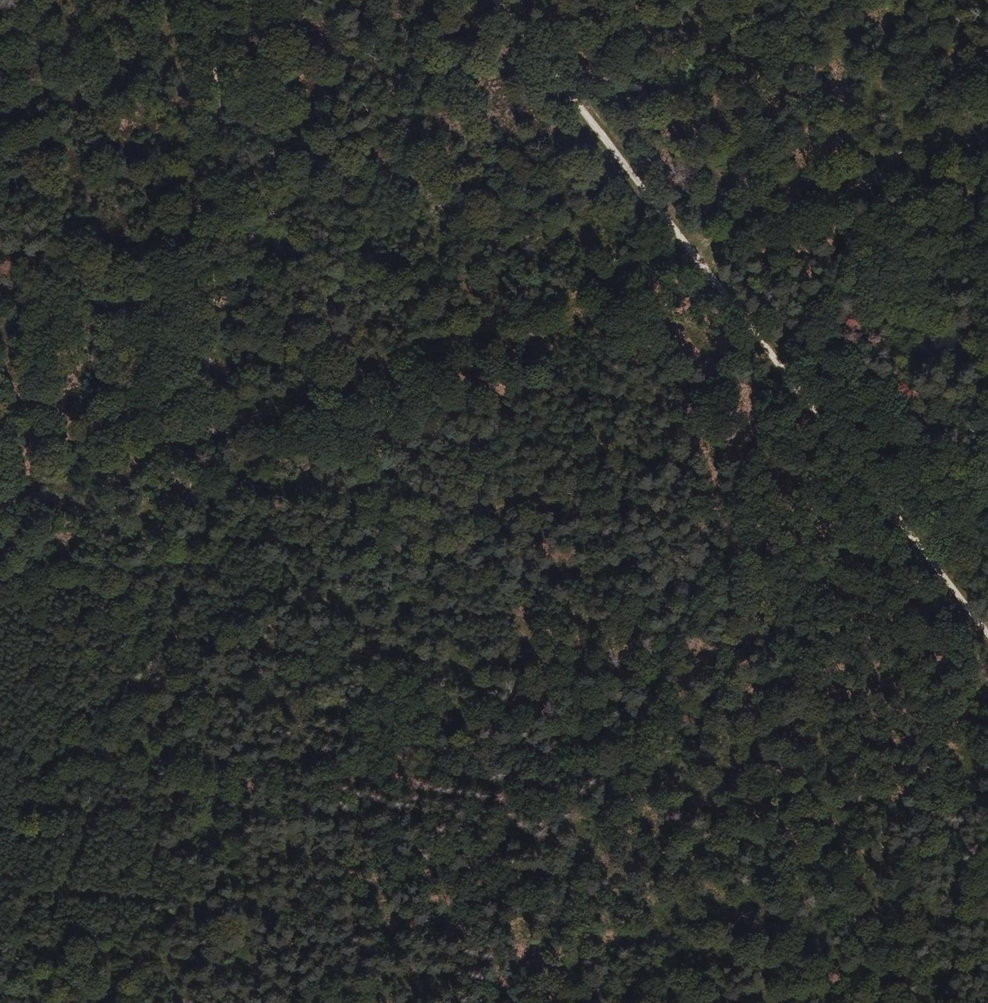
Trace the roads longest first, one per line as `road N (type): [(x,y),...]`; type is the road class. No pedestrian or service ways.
road 1 (track): [(0,511),(30,500),(101,497),(134,460),(883,179),(916,143),(962,150),(987,140)]
road 2 (track): [(987,634),(494,0)]

